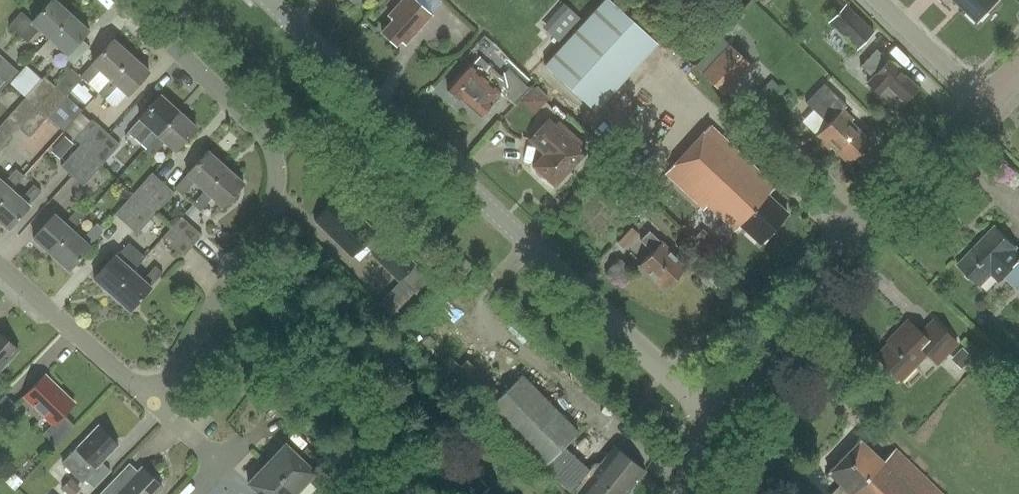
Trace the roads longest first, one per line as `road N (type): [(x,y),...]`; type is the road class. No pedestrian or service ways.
road 1 (residential): [(726,419),(469,195),(265,0)]
road 2 (residential): [(152,404),(268,213),(277,182),(272,147),(258,125),(123,0)]
road 3 (secondary): [(726,419),(786,331),(987,103)]
road 4 (residential): [(152,404),(0,269)]
road 5 (residential): [(877,0),(987,103)]

